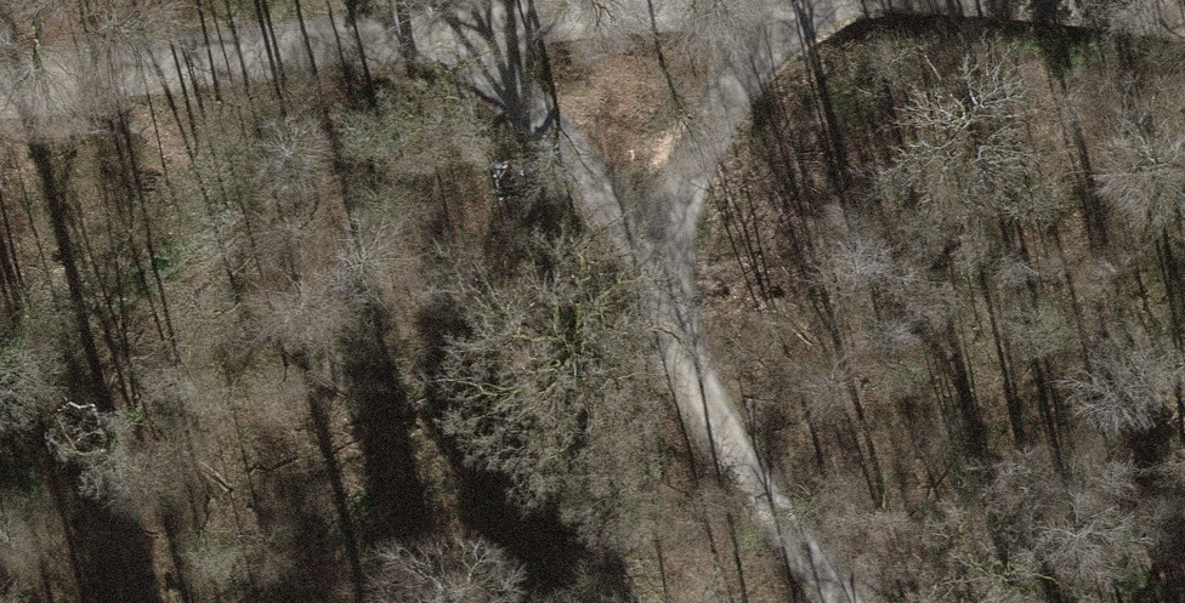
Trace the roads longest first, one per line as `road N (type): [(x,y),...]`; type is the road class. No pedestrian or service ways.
road 1 (track): [(729,0),(614,8),(467,36),(0,94)]
road 2 (track): [(804,0),(688,184),(659,270),(693,371),(772,509),(849,602)]
road 3 (track): [(659,270),(467,36)]

